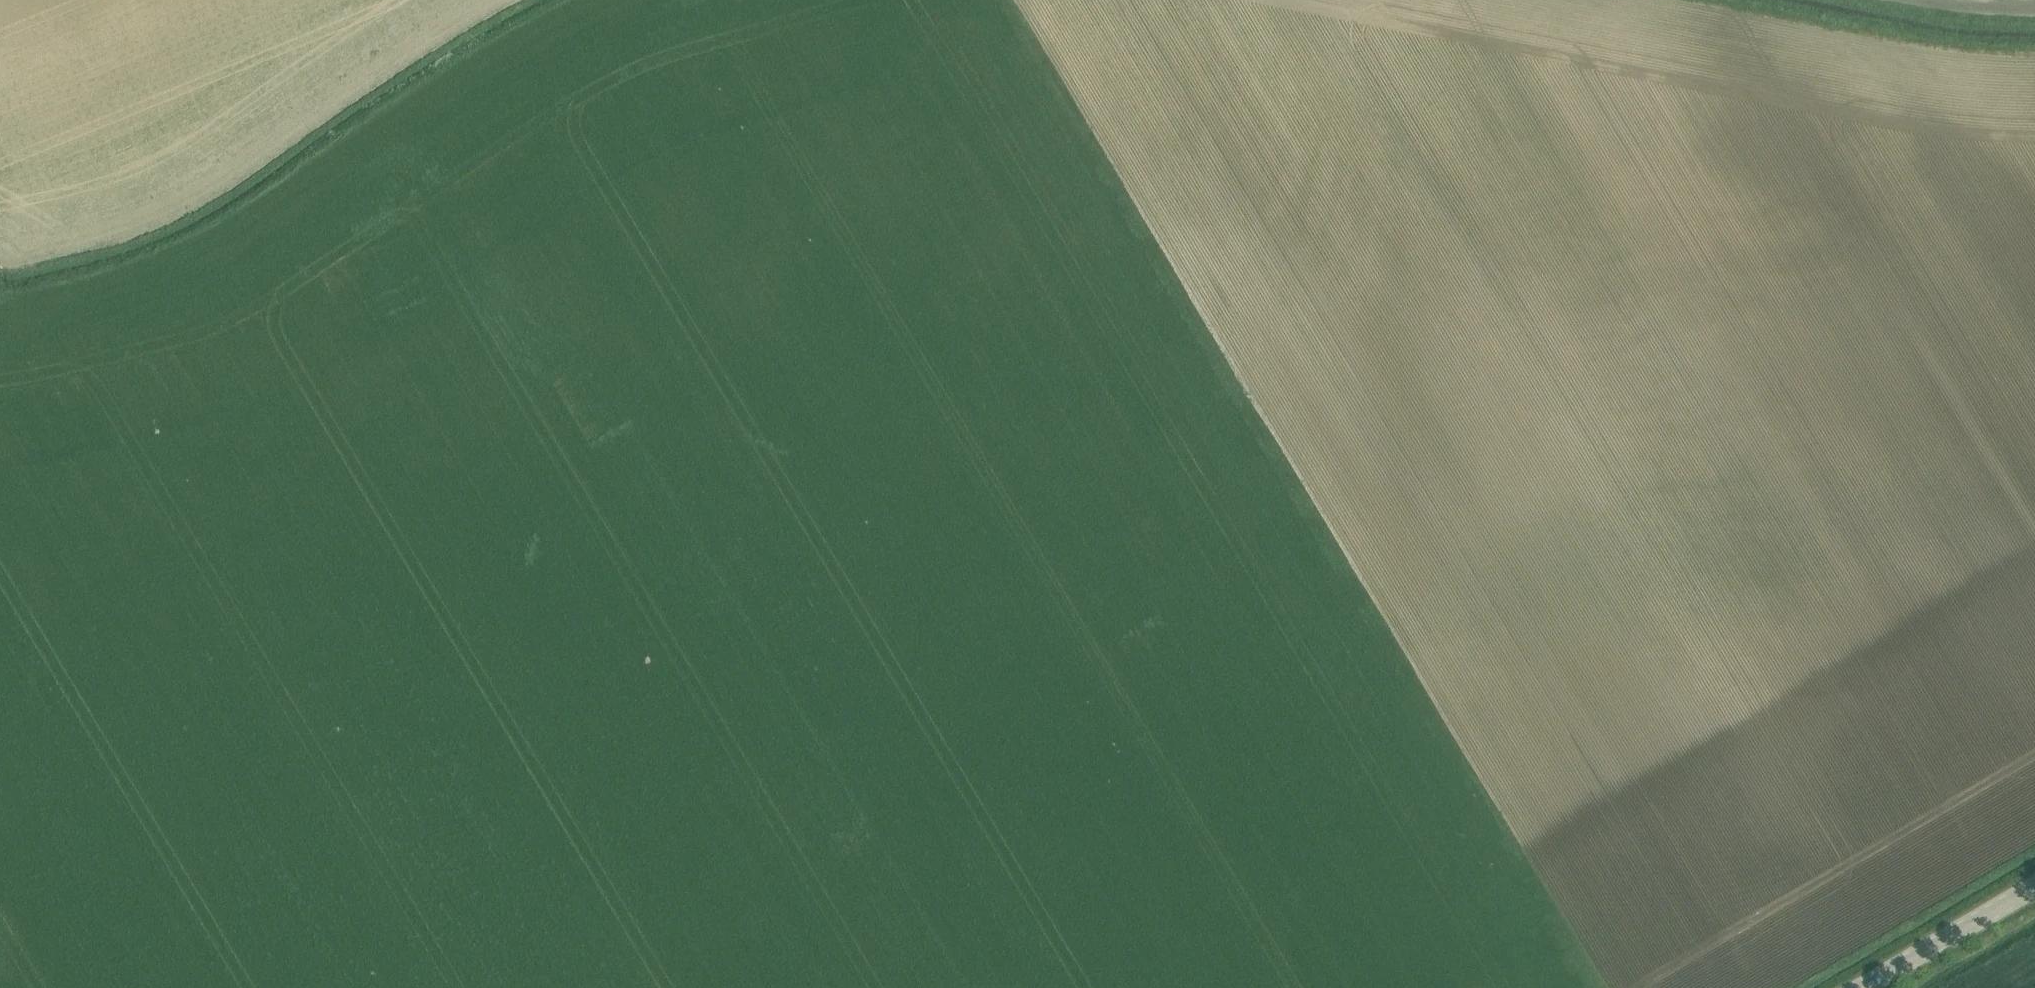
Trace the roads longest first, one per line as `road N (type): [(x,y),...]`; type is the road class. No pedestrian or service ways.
road 1 (unclassified): [(1865,987),(2034,889)]

